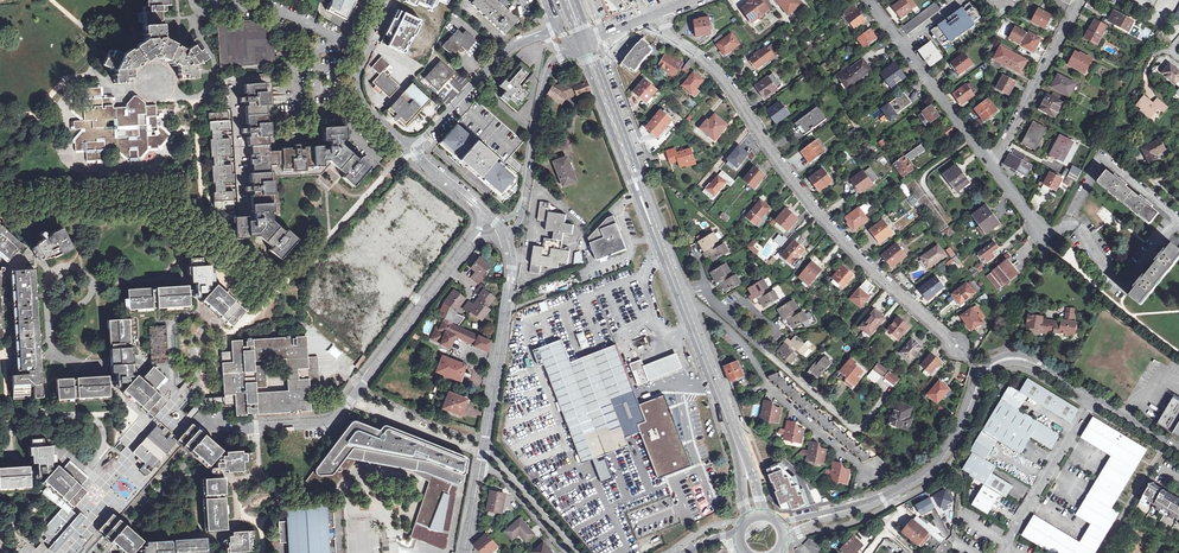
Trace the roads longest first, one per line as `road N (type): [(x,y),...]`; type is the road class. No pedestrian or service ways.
road 1 (residential): [(957,346),(837,234),(723,80),(672,38),(661,13)]
road 2 (unclassified): [(212,427),(336,417),(469,247)]
road 3 (tertiary): [(1089,400),(1030,361),(1003,360),(980,378),(939,463),(847,510)]
road 4 (secondary): [(682,296),(583,44)]
road 5 (residential): [(874,472),(858,467),(761,379),(742,345),(701,307),(687,310)]
road 6 (residential): [(481,461),(512,268),(505,233)]
road 7 (residential): [(933,442),(925,453),(903,458),(876,447),(762,349)]
road 8 (residential): [(870,0),(990,165)]
road 9 (unclassified): [(505,233),(524,213),(550,68),(569,49)]
road 10 (residential): [(40,357),(136,363),(212,427)]
road 11 (residential): [(990,165),(1081,0)]
road 12 (unclassified): [(544,34),(512,47),(410,151)]
road 13 (residential): [(365,54),(271,6),(201,9)]
road 14 (unclassified): [(1089,400),(1005,546)]
road 15 (residential): [(1071,224),(1107,164),(1177,222)]
road 16 (residential): [(1071,224),(1120,283),(1177,222)]
road 17 (secondary): [(740,445),(687,310)]
road 18 (residential): [(481,461),(564,552)]
road 19 (residential): [(410,151),(356,95),(365,54)]
road 20 (residential): [(990,165),(1037,230),(1056,236),(1071,224)]

